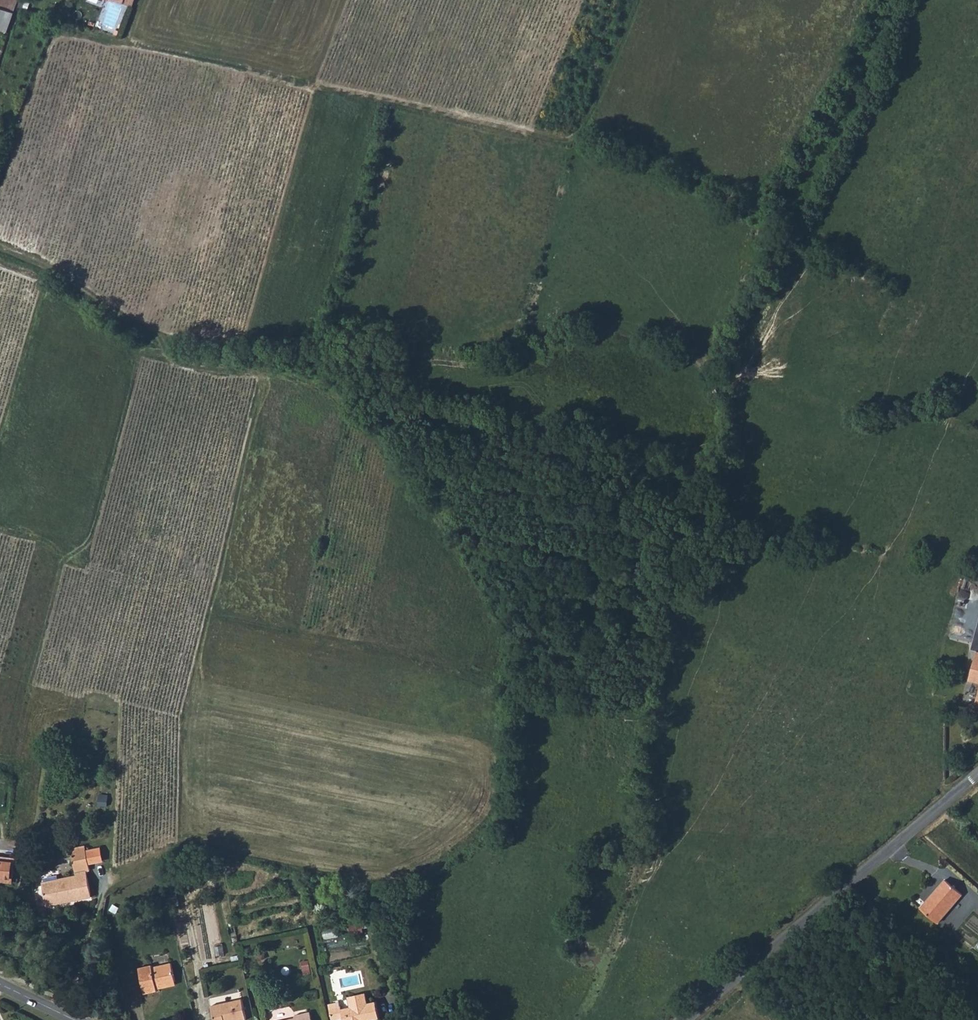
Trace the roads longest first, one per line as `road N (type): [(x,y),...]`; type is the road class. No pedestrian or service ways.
road 1 (tertiary): [(689,1019),(977,776)]

